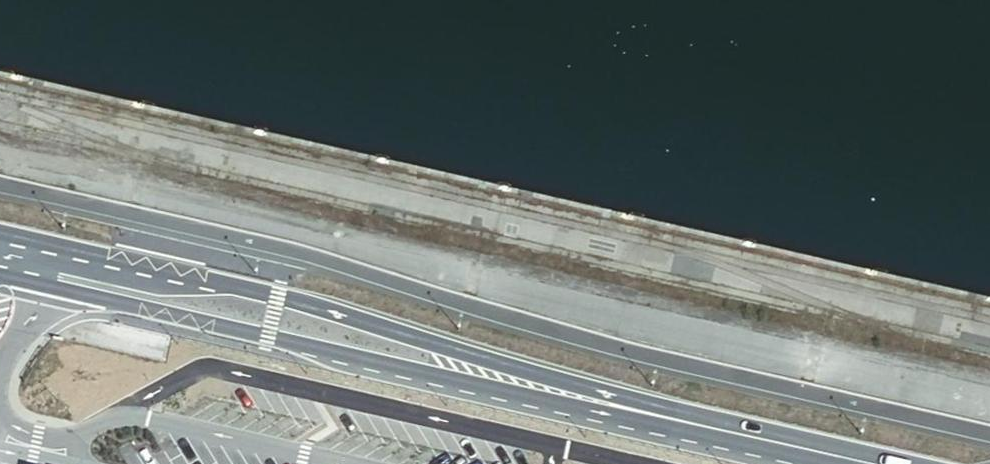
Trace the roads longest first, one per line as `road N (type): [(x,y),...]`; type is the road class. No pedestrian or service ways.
road 1 (secondary): [(724,434),(281,295),(0,230)]
road 2 (secondary): [(0,280),(482,393),(724,434)]
road 3 (secondary): [(724,434),(864,463)]

